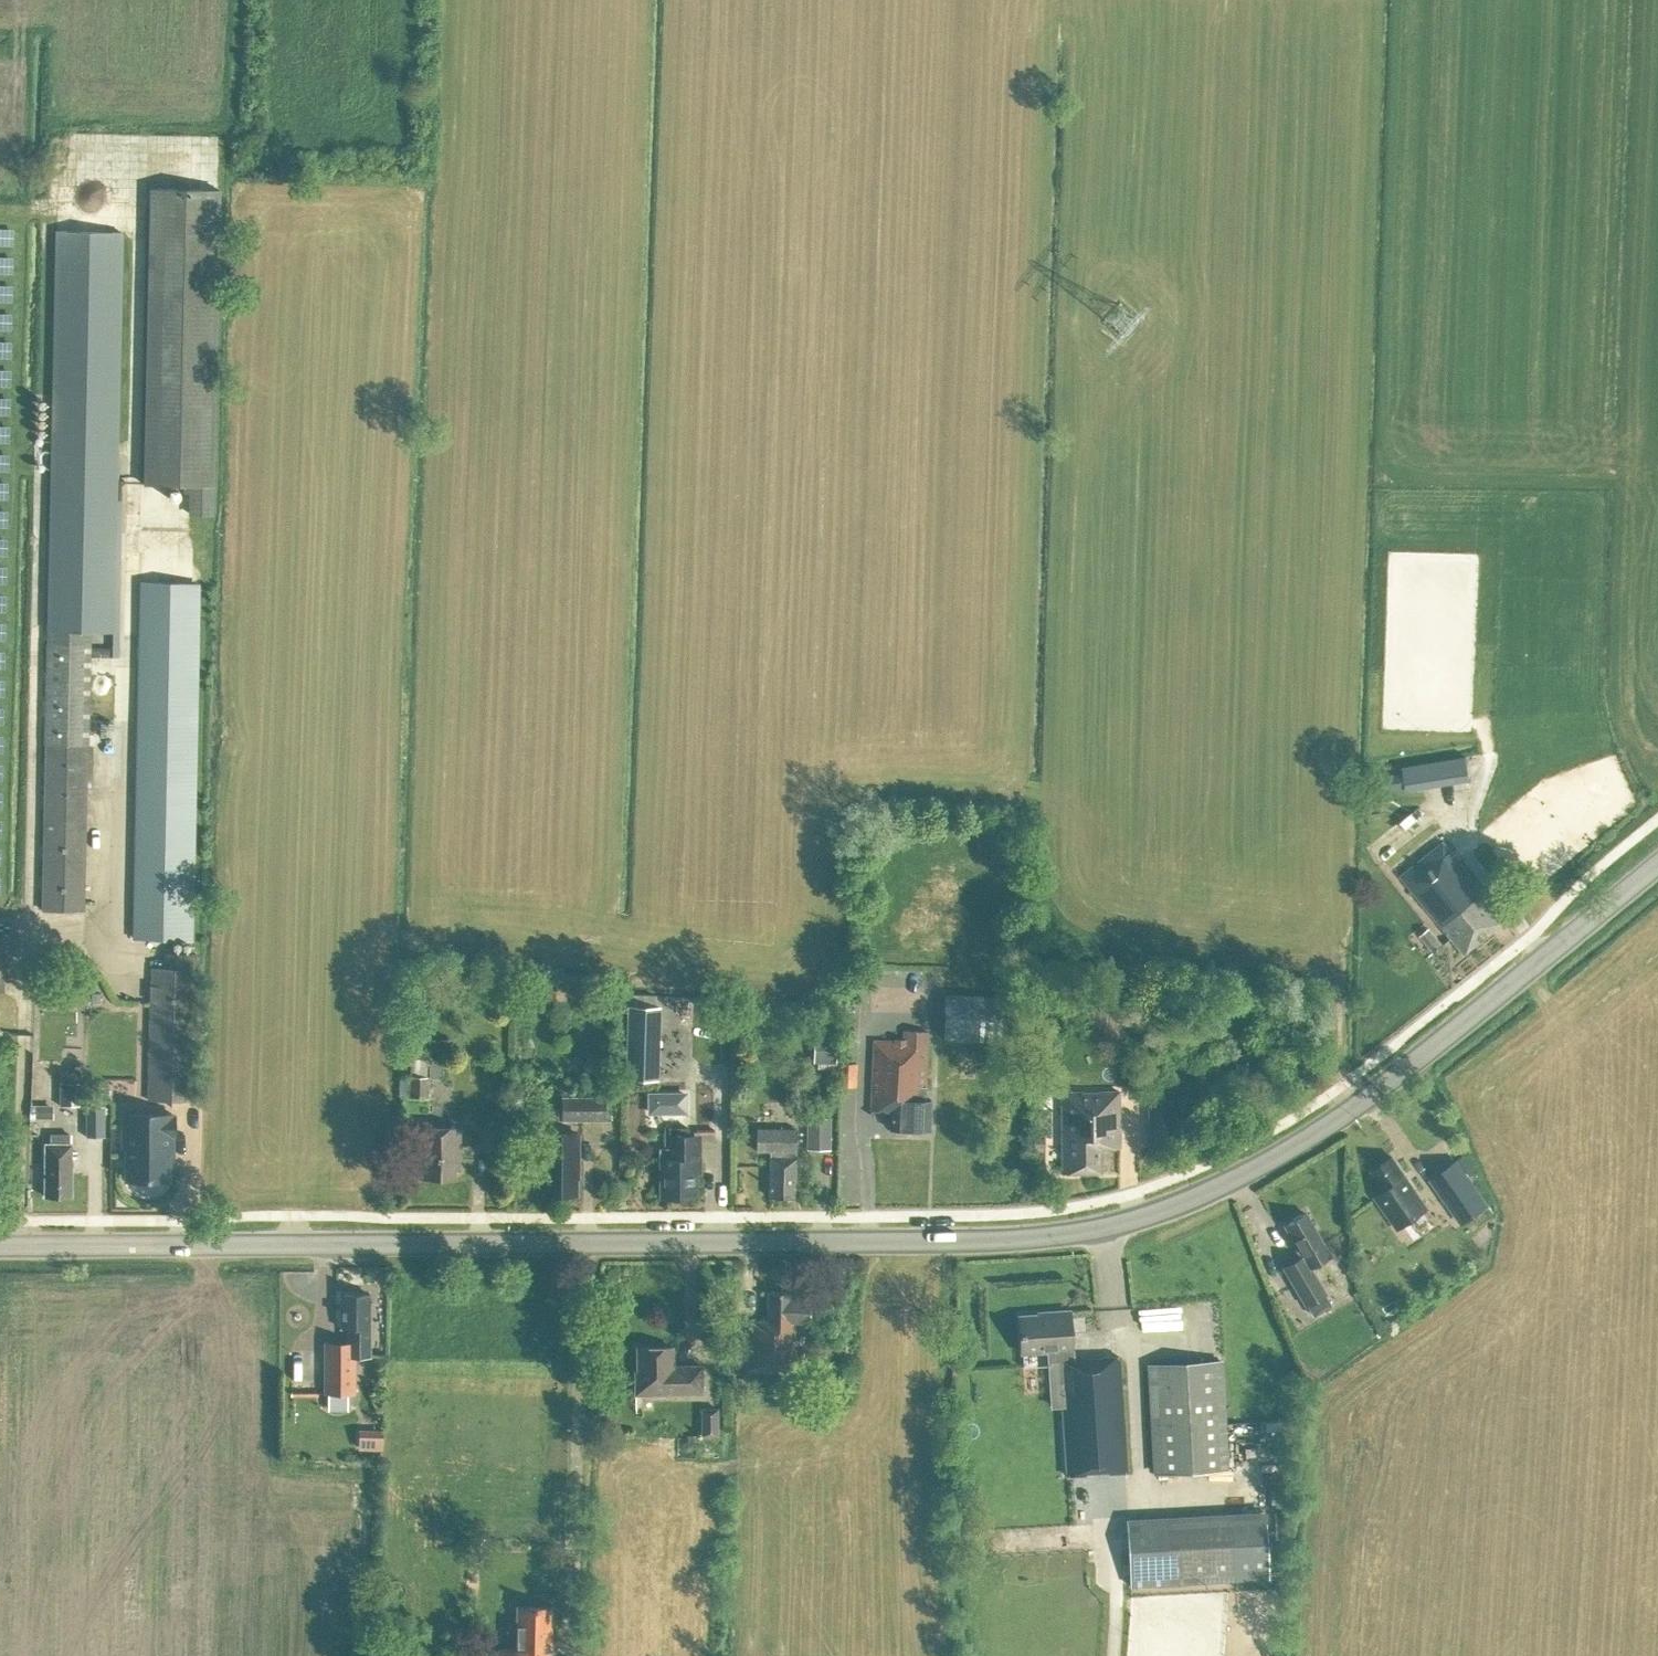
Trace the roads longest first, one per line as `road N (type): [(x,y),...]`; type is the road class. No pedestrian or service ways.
road 1 (tertiary): [(0,1250),(1083,1241),(1220,1194),(1323,1130),(1657,868)]

